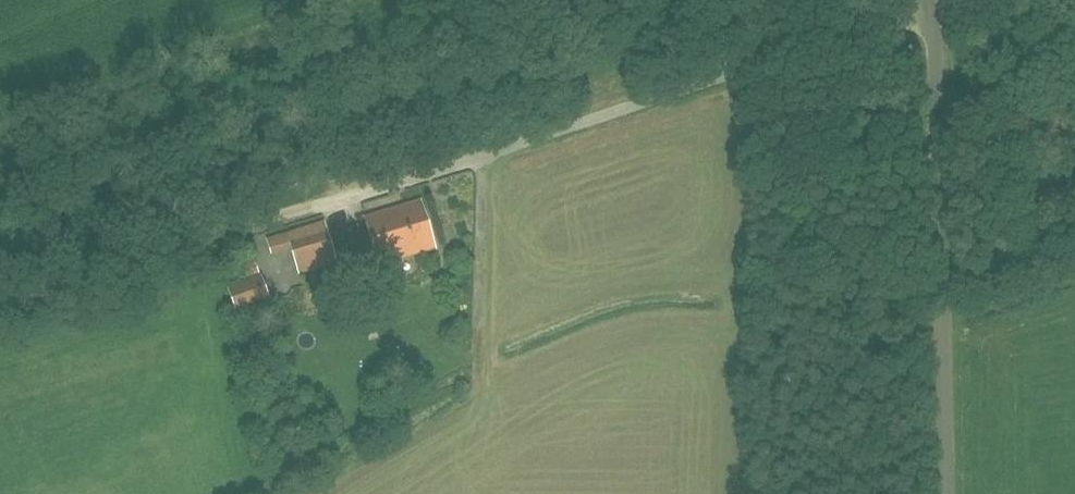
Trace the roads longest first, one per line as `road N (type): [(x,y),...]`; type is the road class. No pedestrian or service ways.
road 1 (unclassified): [(323,202),(928,8)]
road 2 (unclassified): [(939,493),(943,304),(928,8)]
road 3 (track): [(323,202),(0,304)]

